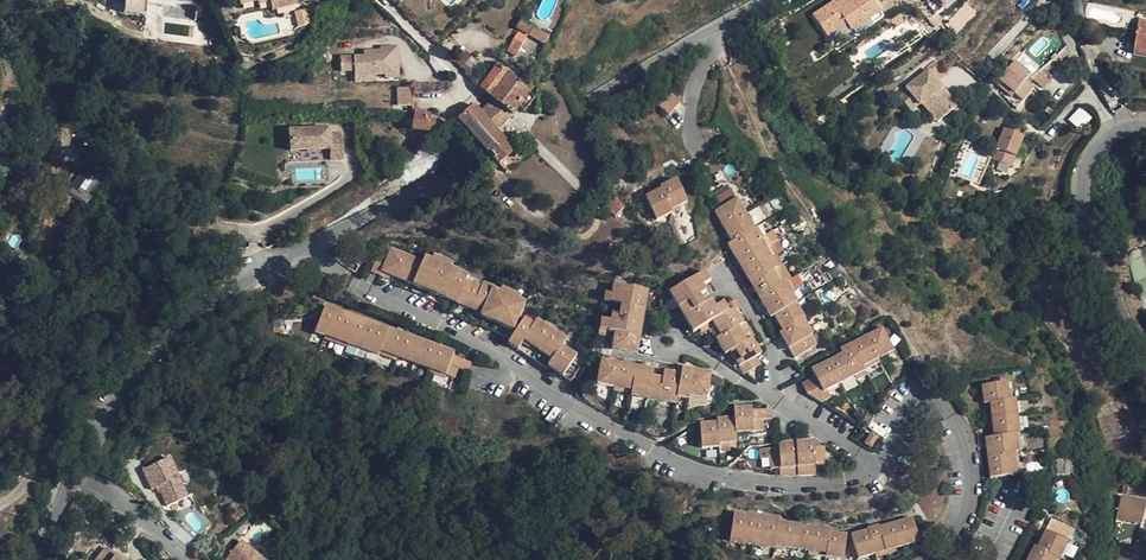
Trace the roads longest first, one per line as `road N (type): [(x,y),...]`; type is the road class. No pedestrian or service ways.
road 1 (residential): [(937,559),(969,506),(969,458),(960,423),(922,394),(908,401),(891,453),(874,468),(814,484),(737,481),(694,471),(598,424),(524,370),(402,310),(309,244)]
road 2 (unclassified): [(770,0),(309,244)]
road 3 (unclassified): [(309,244),(217,296),(161,344),(78,470)]
road 4 (unclassified): [(1145,126),(1100,141),(1082,179),(1107,286),(1145,367)]
road 5 (residential): [(78,470),(191,559)]

